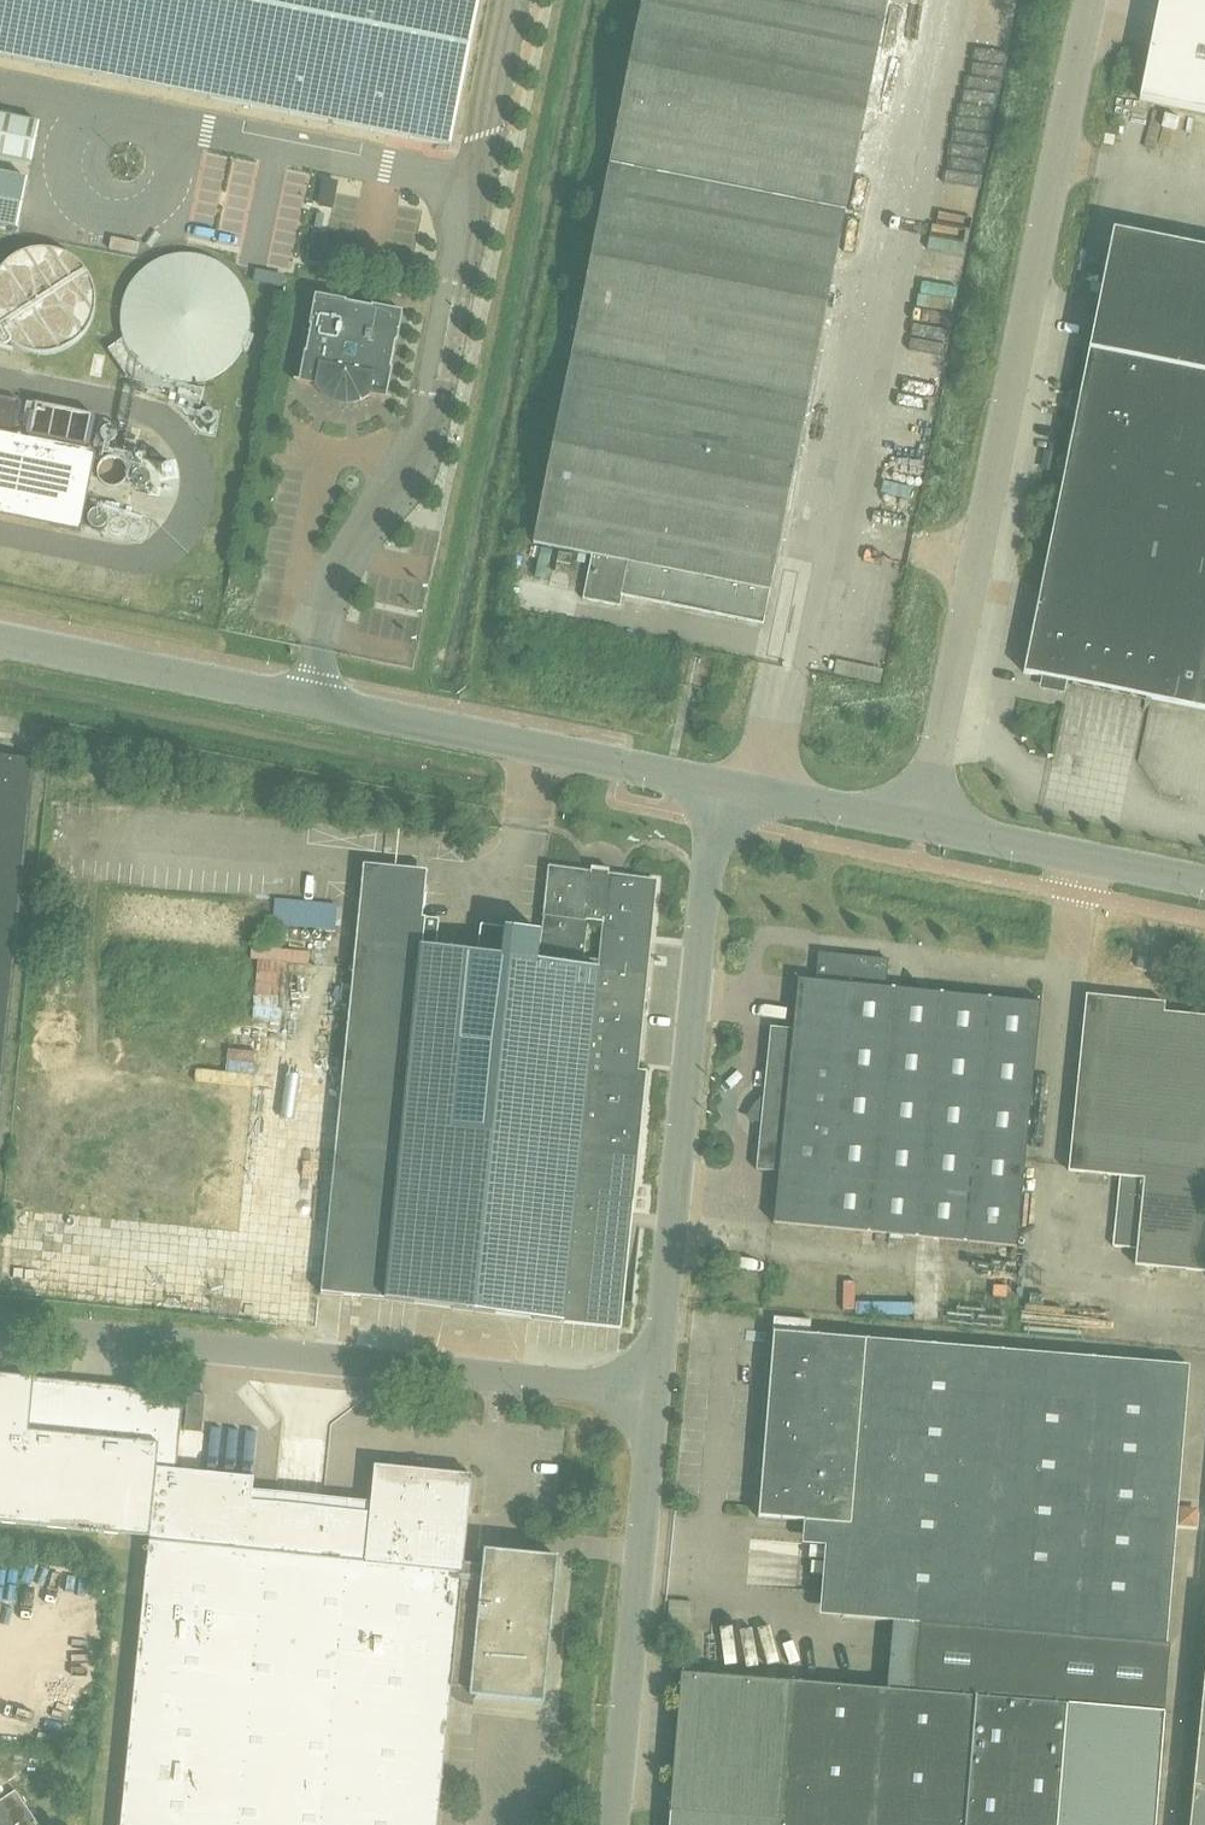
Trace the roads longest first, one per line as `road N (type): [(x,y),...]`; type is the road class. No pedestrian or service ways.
road 1 (unclassified): [(911,819),(1090,0)]
road 2 (unclassified): [(723,784),(0,638)]
road 3 (unclassified): [(648,1392),(0,1321)]
road 4 (unclassified): [(648,1392),(723,784)]
road 5 (unclassified): [(606,1824),(648,1392)]
road 6 (unclassified): [(1204,880),(911,819)]
road 7 (unclassified): [(911,819),(723,784)]

